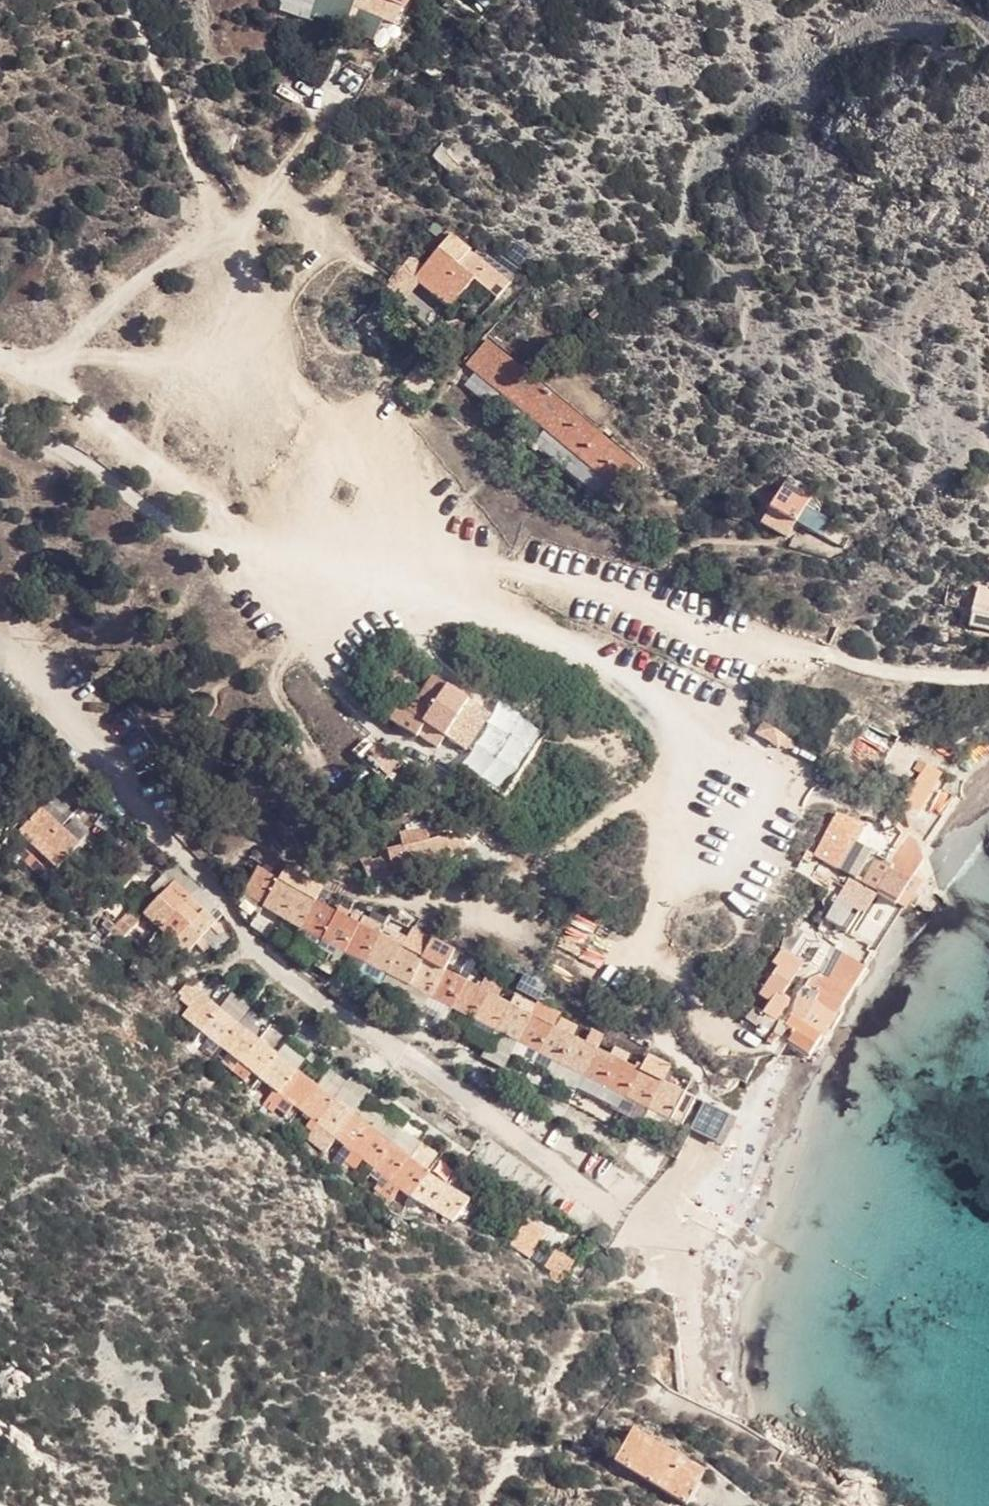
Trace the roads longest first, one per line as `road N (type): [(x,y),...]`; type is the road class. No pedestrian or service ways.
road 1 (track): [(988,677),(866,669),(566,574),(460,556),(302,424)]
road 2 (track): [(6,360),(69,392),(262,564)]
road 3 (track): [(55,354),(220,371),(302,424)]
road 4 (unclassified): [(166,837),(0,642)]
road 5 (track): [(55,354),(146,279),(237,234)]
road 6 (track): [(237,234),(302,424)]
road 7 (track): [(303,632),(274,684),(331,788)]
road 8 (track): [(237,234),(335,101)]

